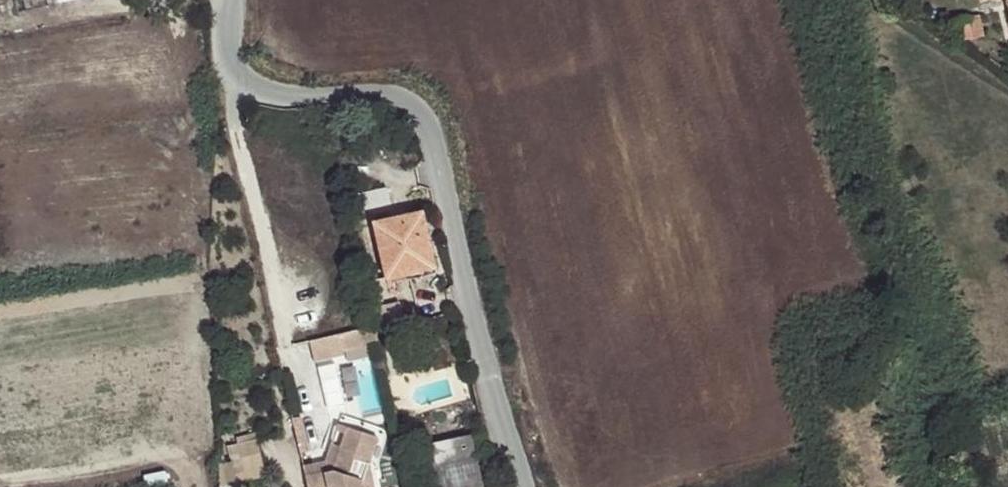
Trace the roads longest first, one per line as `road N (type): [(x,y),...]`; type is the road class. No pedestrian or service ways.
road 1 (residential): [(522,486),(427,122),(396,99),(269,94),(234,71),(227,55)]

